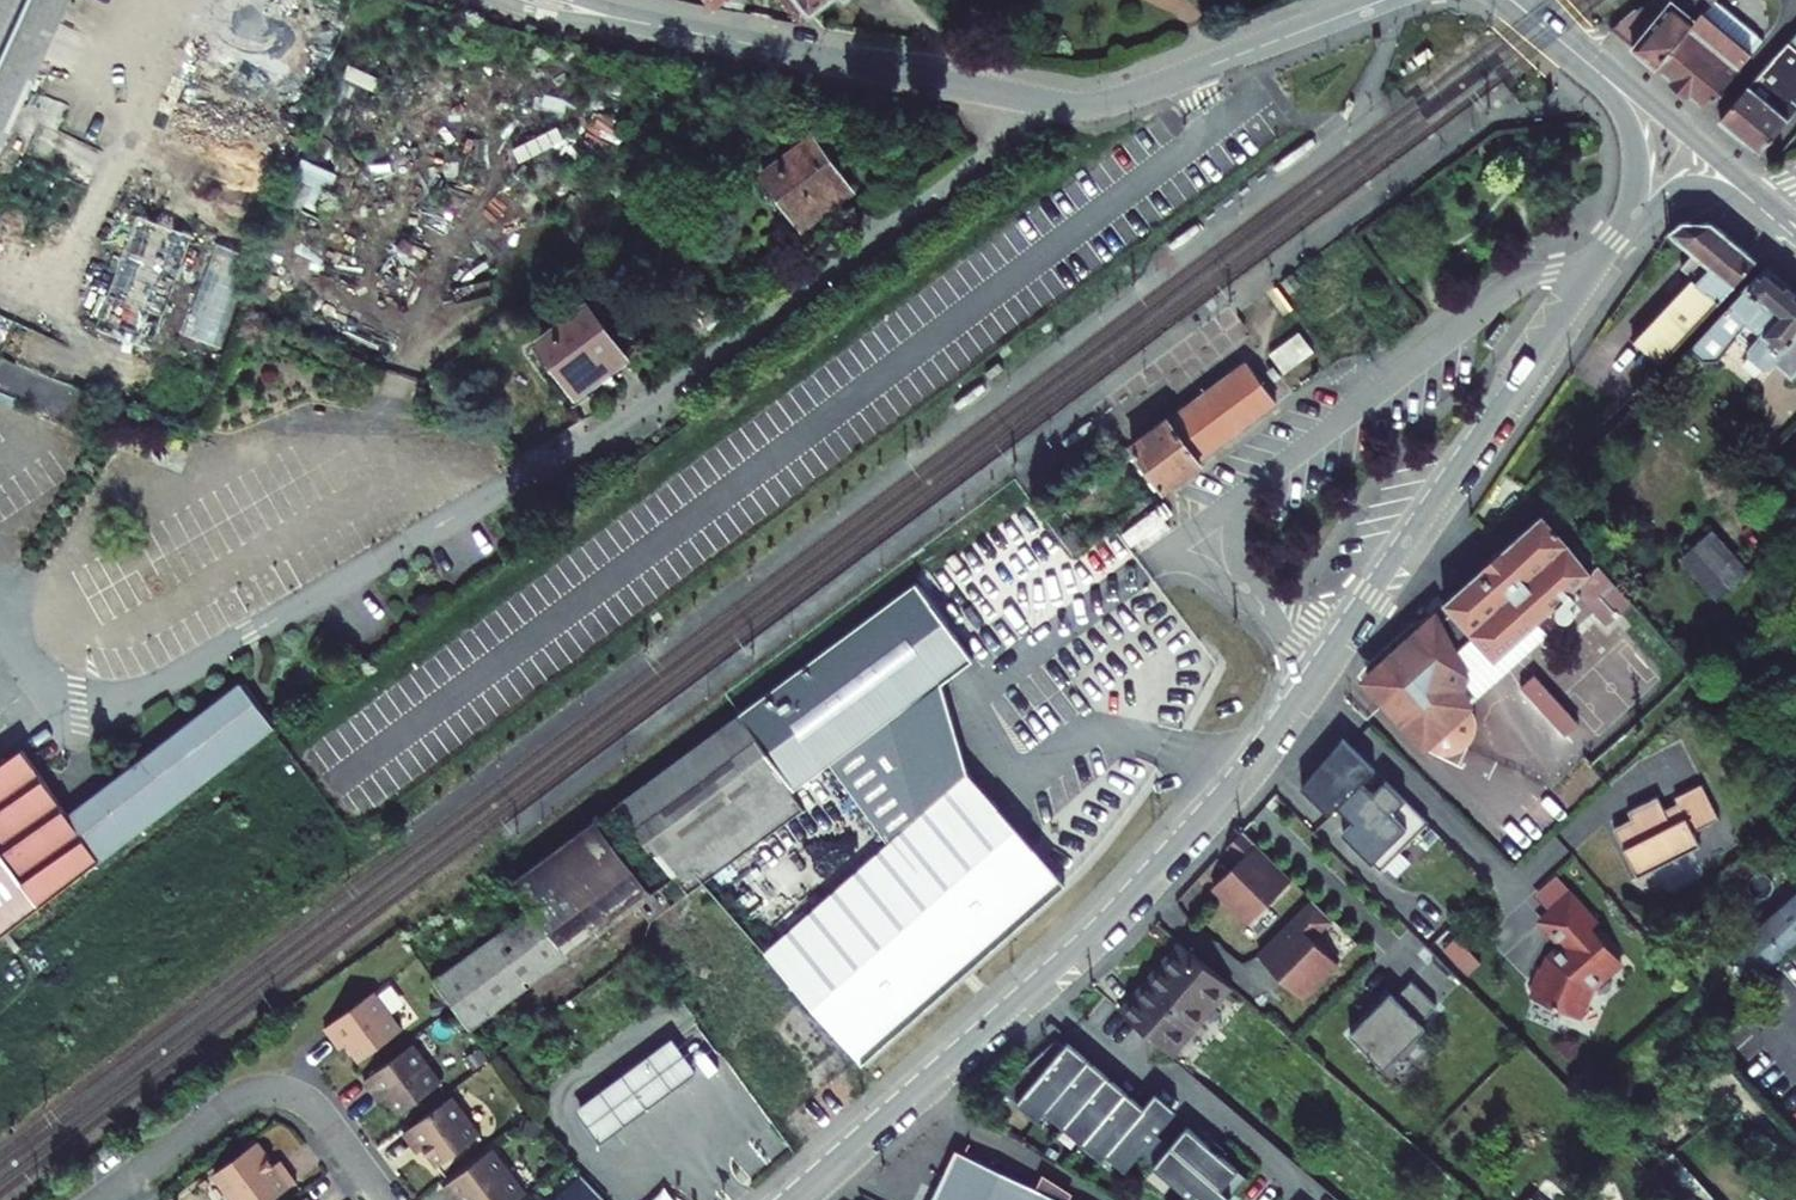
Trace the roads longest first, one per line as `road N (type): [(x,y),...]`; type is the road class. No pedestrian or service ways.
road 1 (secondary): [(1615,241),(1306,687),(1195,826),(1064,962),(791,1199)]
road 2 (residential): [(530,0),(1088,107),(1385,0)]
road 3 (residential): [(96,1199),(217,1108),(263,1088),(310,1102),(384,1199)]
road 4 (secondary): [(1764,211),(1730,172),(1575,53)]
road 5 (secondary): [(1575,53),(1620,109),(1636,155),(1615,241)]
road 6 (secondary): [(1764,211),(1693,193),(1658,205),(1615,241)]

